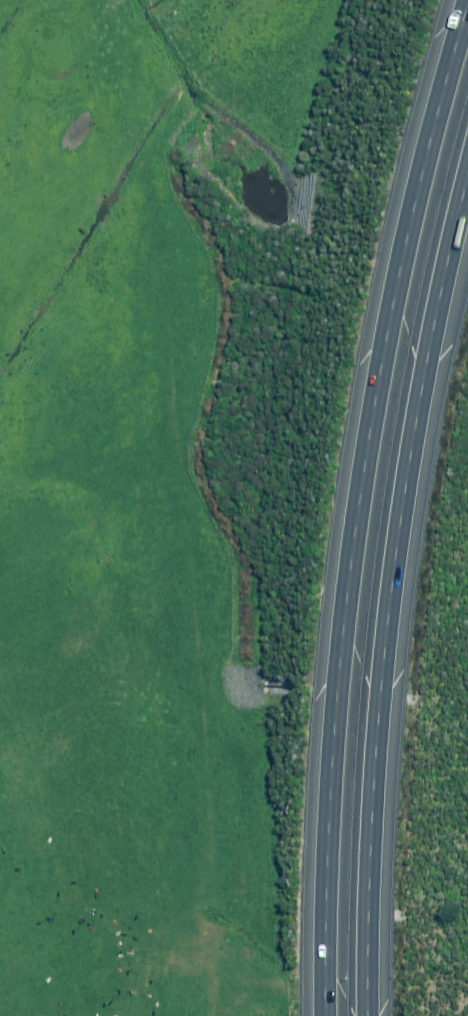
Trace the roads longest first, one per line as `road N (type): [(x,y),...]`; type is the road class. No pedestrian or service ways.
road 1 (motorway): [(325,1015),(347,666),(397,333),(467,16)]
road 2 (motorway): [(467,271),(389,727),(378,1015)]

